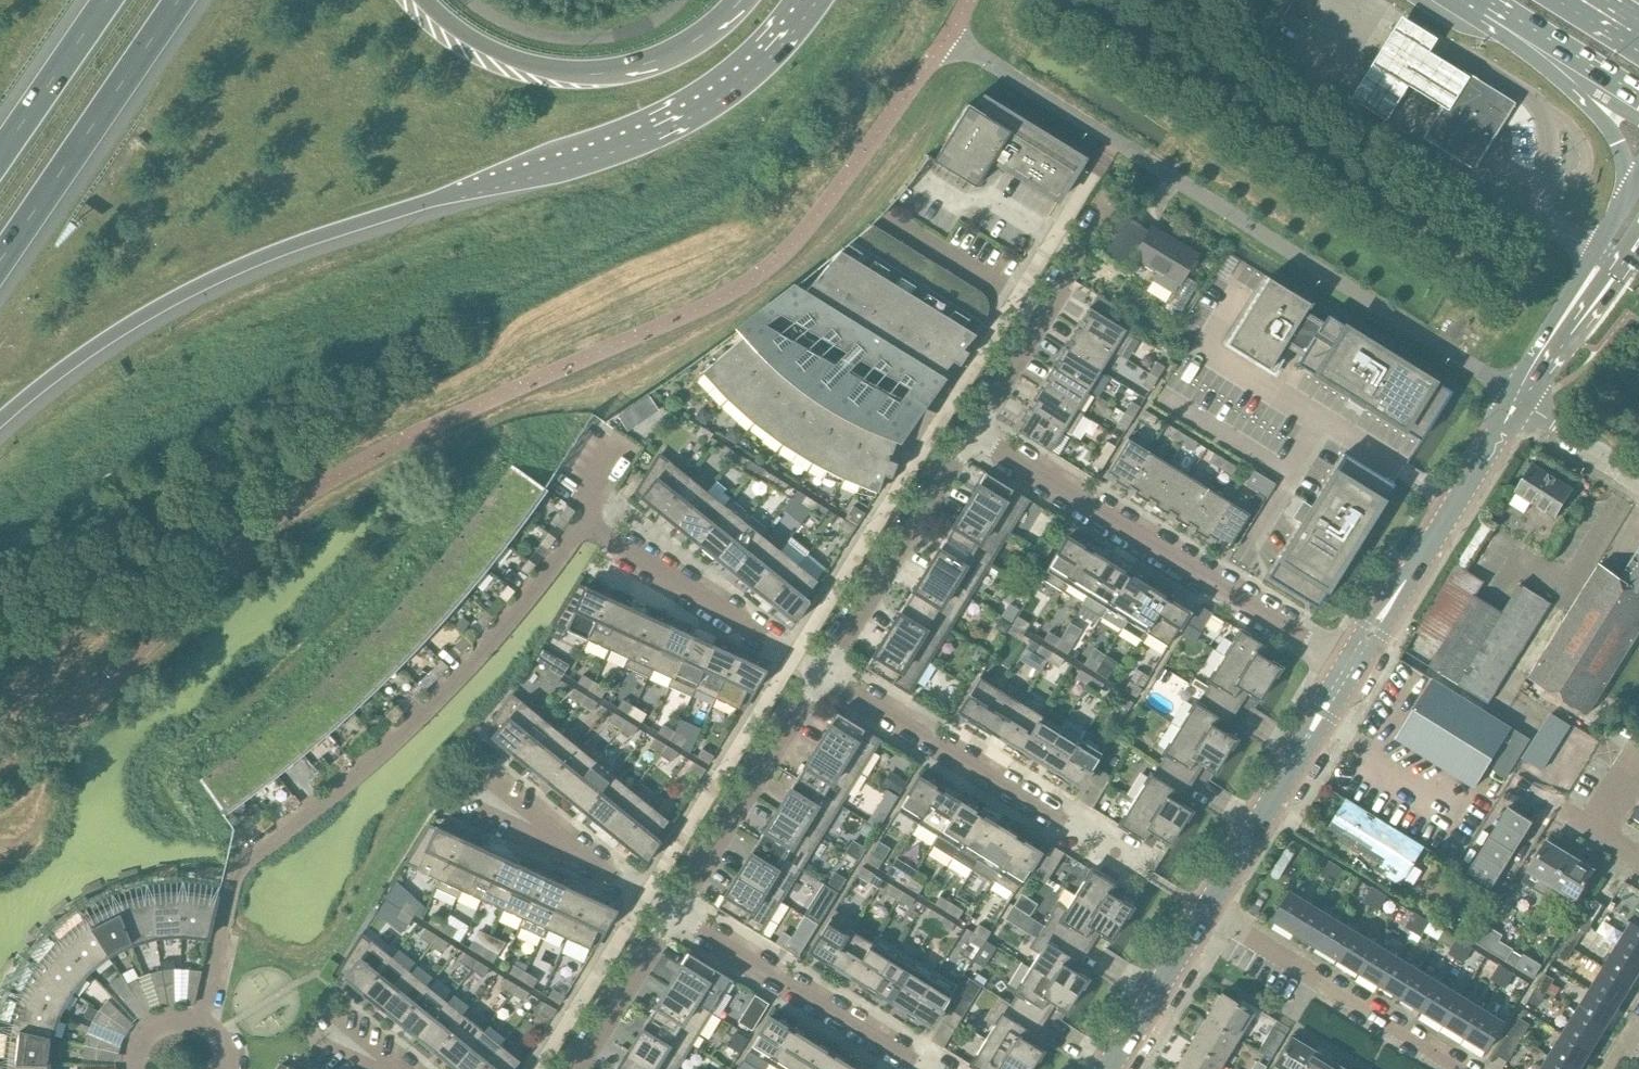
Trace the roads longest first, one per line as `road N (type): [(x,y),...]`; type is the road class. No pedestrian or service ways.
road 1 (trunk): [(0,428),(147,320),(273,258),(651,126),(727,83),(803,0)]
road 2 (residential): [(199,1023),(235,869),(370,760),(464,670),(550,579),(589,521)]
road 3 (residential): [(1353,671),(971,433)]
road 4 (residential): [(1155,878),(823,670)]
road 5 (trunk): [(734,0),(709,33),(650,66),(584,73),(529,64),(475,42),(426,0)]
road 6 (trunk): [(0,264),(180,0)]
road 7 (tertiary): [(1353,671),(1521,402)]
road 8 (residential): [(1461,1068),(1203,911)]
road 9 (residential): [(926,1068),(675,919)]
road 10 (residential): [(675,919),(823,670)]
road 11 (tertiary): [(1203,911),(1353,671)]
road 12 (residential): [(823,670),(971,433)]
road 13 (residential): [(823,670),(589,521)]
road 14 (residential): [(971,433),(1114,205)]
road 15 (tertiary): [(1521,402),(1638,215)]
road 16 (secondary): [(1462,0),(1638,101)]
road 17 (trunk): [(109,0),(0,158)]
road 18 (tertiary): [(1108,1068),(1203,911)]
road 19 (residential): [(581,1068),(675,919)]
road 20 (residential): [(675,919),(538,825)]
road 21 (residential): [(1638,858),(1591,828),(1635,753)]
road 22 (residential): [(1638,476),(1521,402)]

